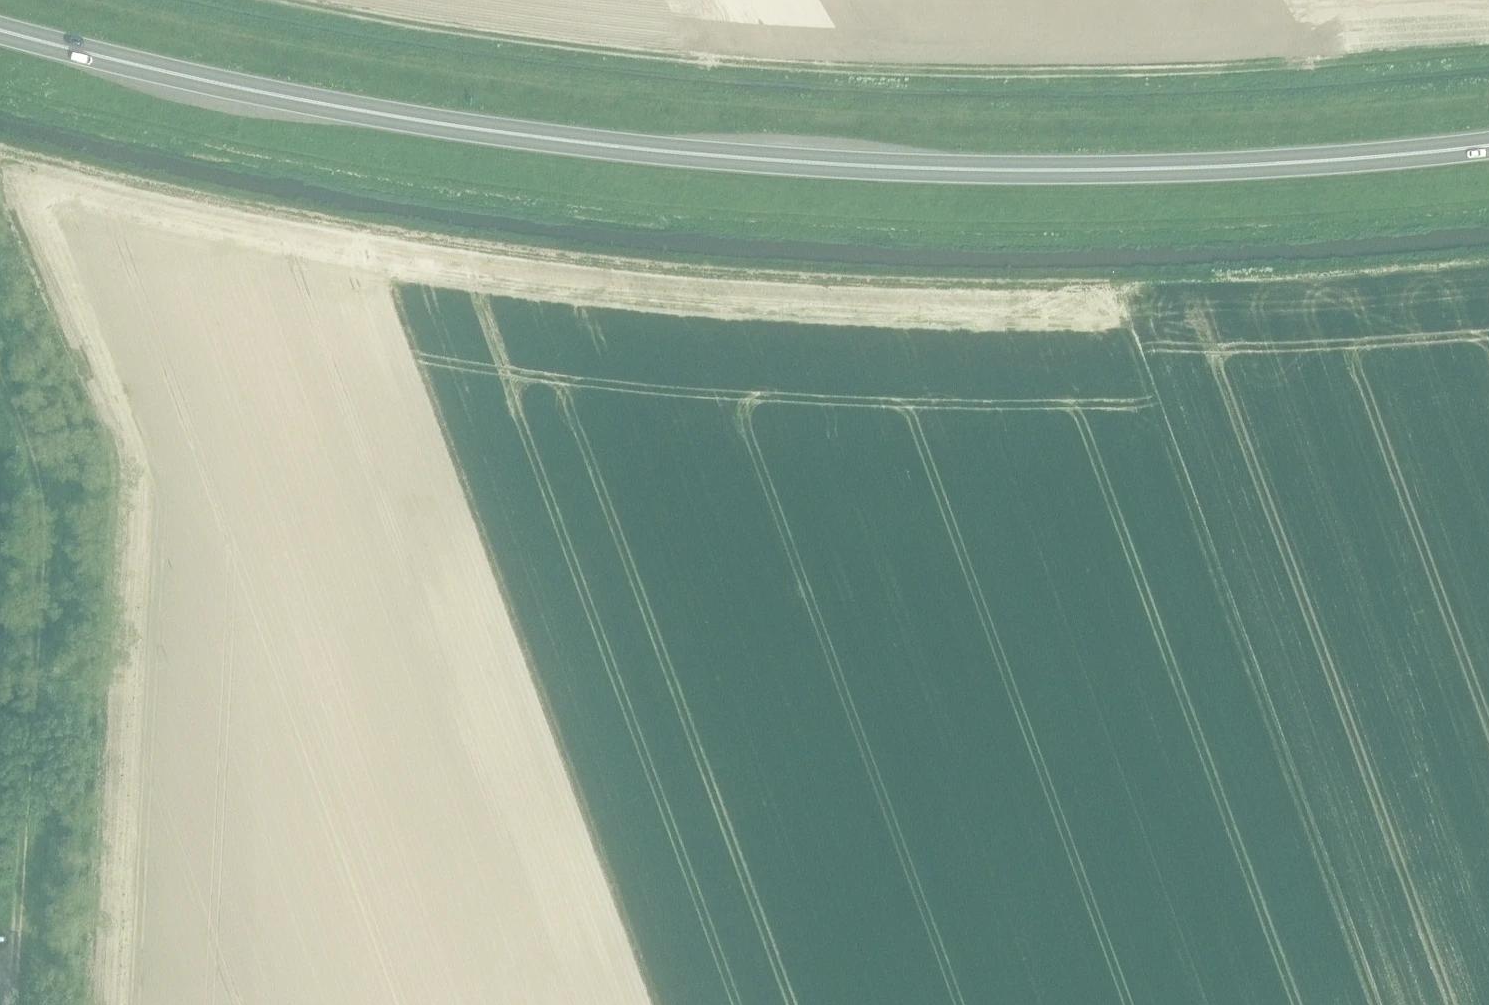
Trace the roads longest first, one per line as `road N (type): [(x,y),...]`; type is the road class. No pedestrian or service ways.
road 1 (trunk): [(0,30),(381,114),(682,153),(1121,169),(1371,157),(1488,143)]
road 2 (track): [(1431,68),(1230,84),(843,86),(532,56),(219,0)]
road 3 (track): [(19,969),(39,483),(30,433),(0,373)]

